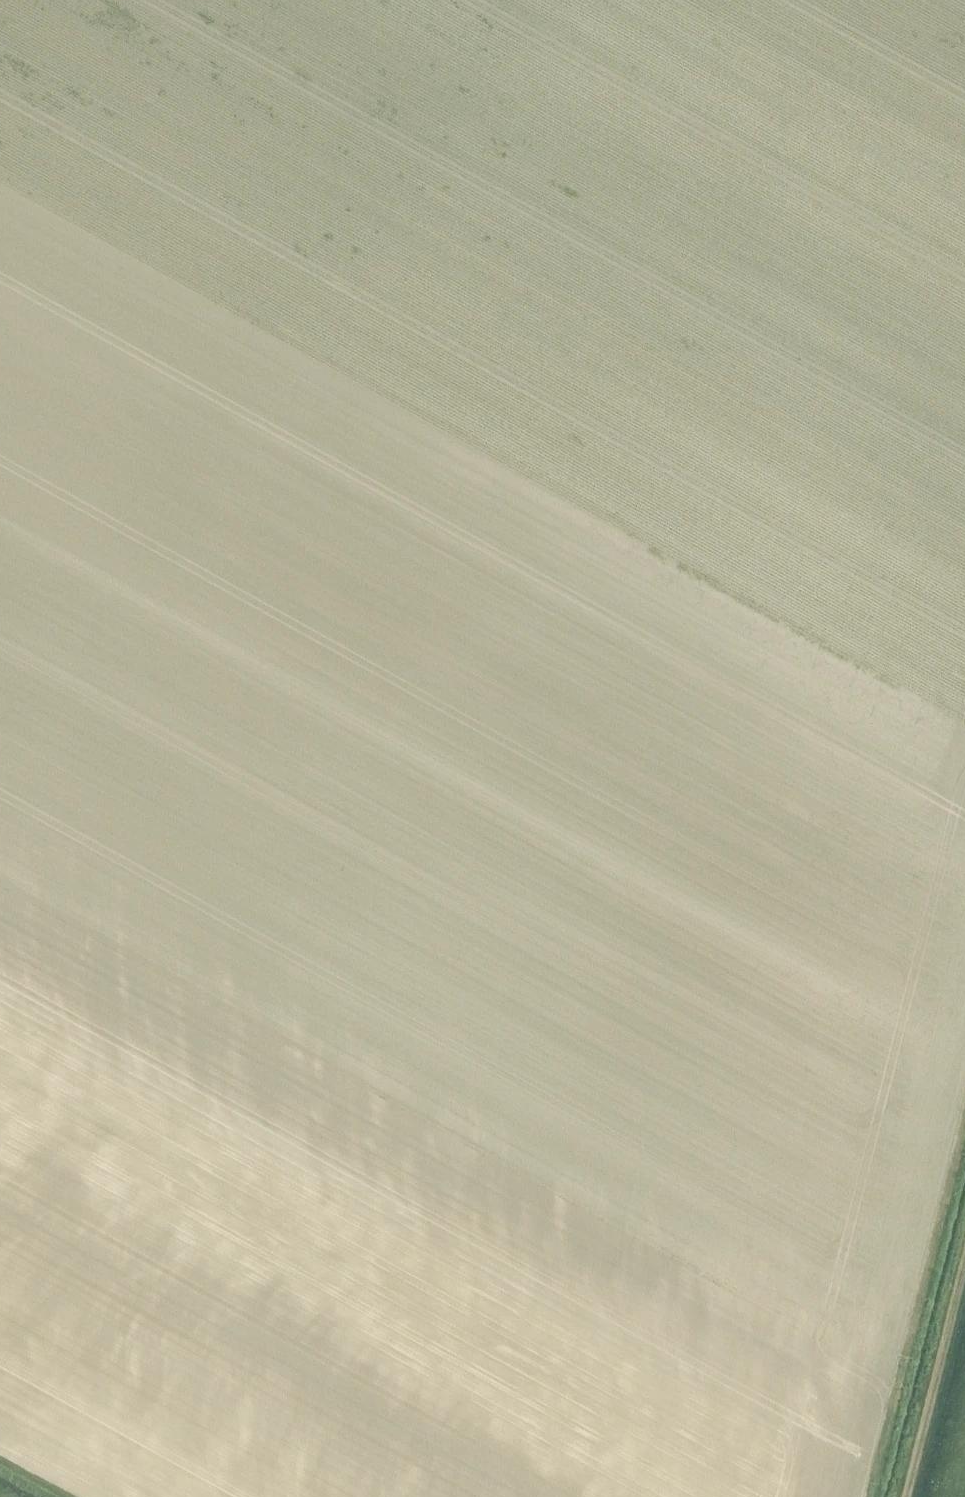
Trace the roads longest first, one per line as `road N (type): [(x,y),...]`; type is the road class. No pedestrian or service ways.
road 1 (track): [(908,1496),(964,1266)]

